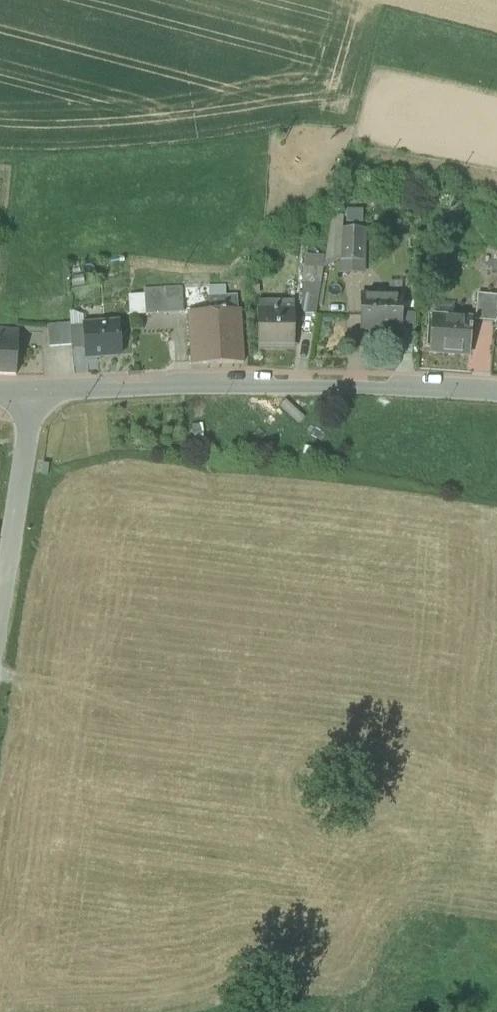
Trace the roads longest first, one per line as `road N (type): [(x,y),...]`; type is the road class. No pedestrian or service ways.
road 1 (unclassified): [(36,391),(234,385),(496,394)]
road 2 (unclassified): [(0,609),(36,391)]

